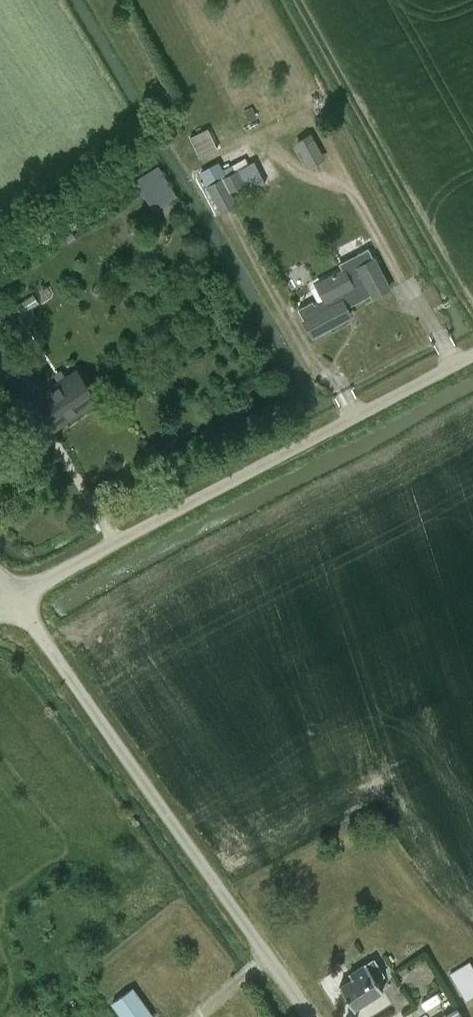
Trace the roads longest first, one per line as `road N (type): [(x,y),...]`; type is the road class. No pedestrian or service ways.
road 1 (unclassified): [(11,598),(472,360)]
road 2 (unclassified): [(296,1016),(11,598)]

